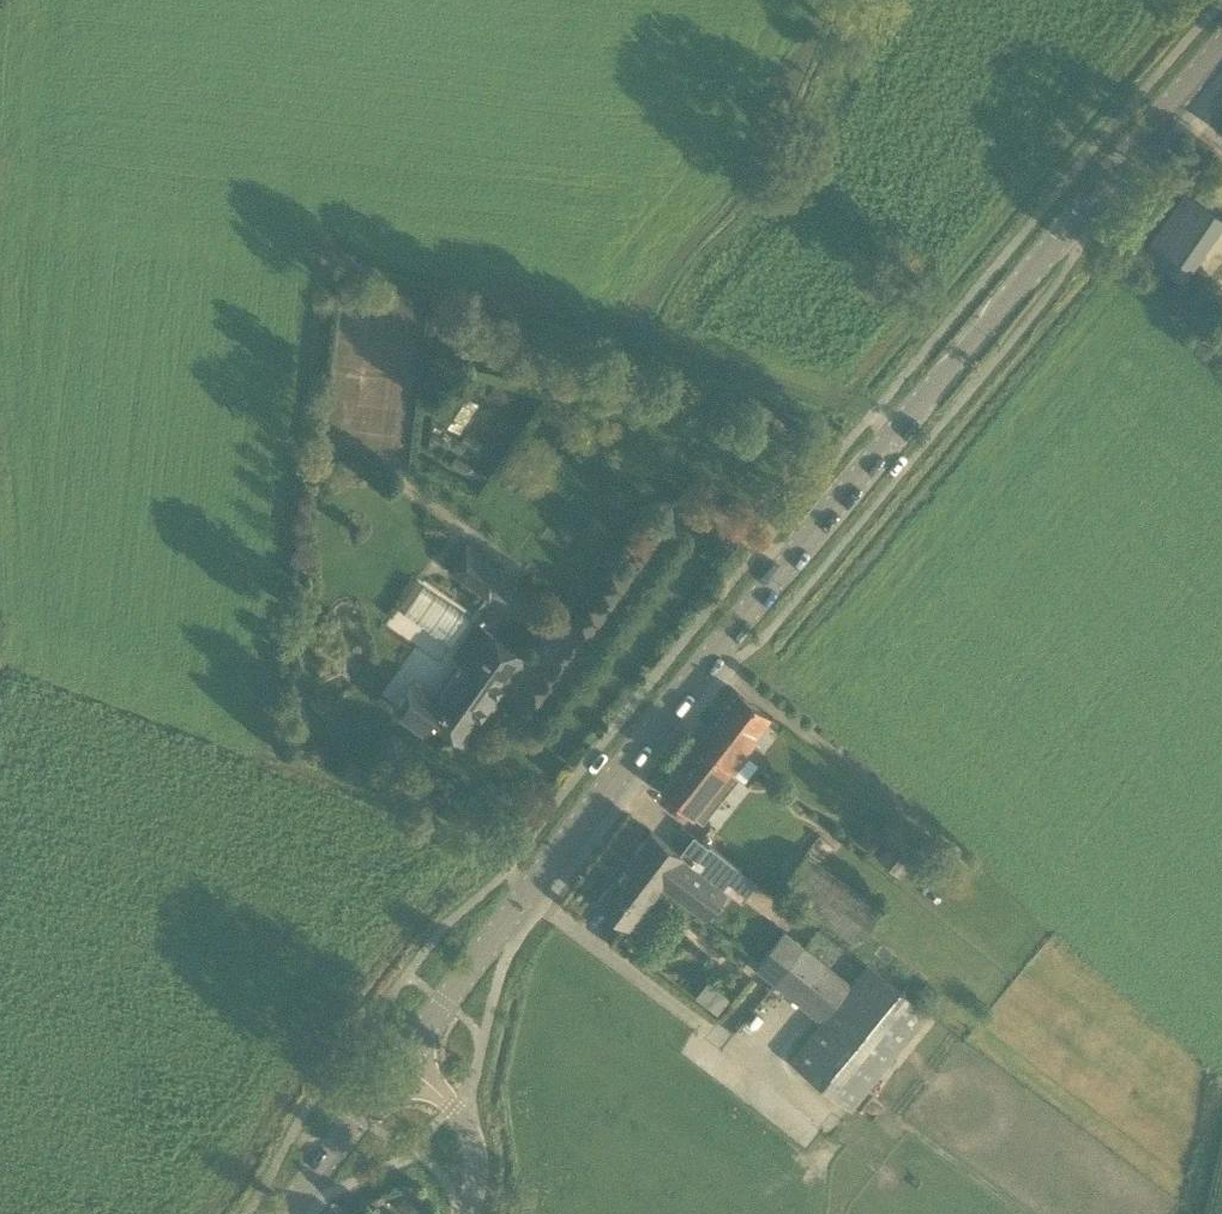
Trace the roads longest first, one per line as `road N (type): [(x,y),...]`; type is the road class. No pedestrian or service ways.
road 1 (secondary): [(400,1061),(705,665),(1221,49)]
road 2 (secondary): [(287,1213),(400,1061)]
road 3 (unclassified): [(400,1061),(452,1106),(474,1139),(469,1213)]

